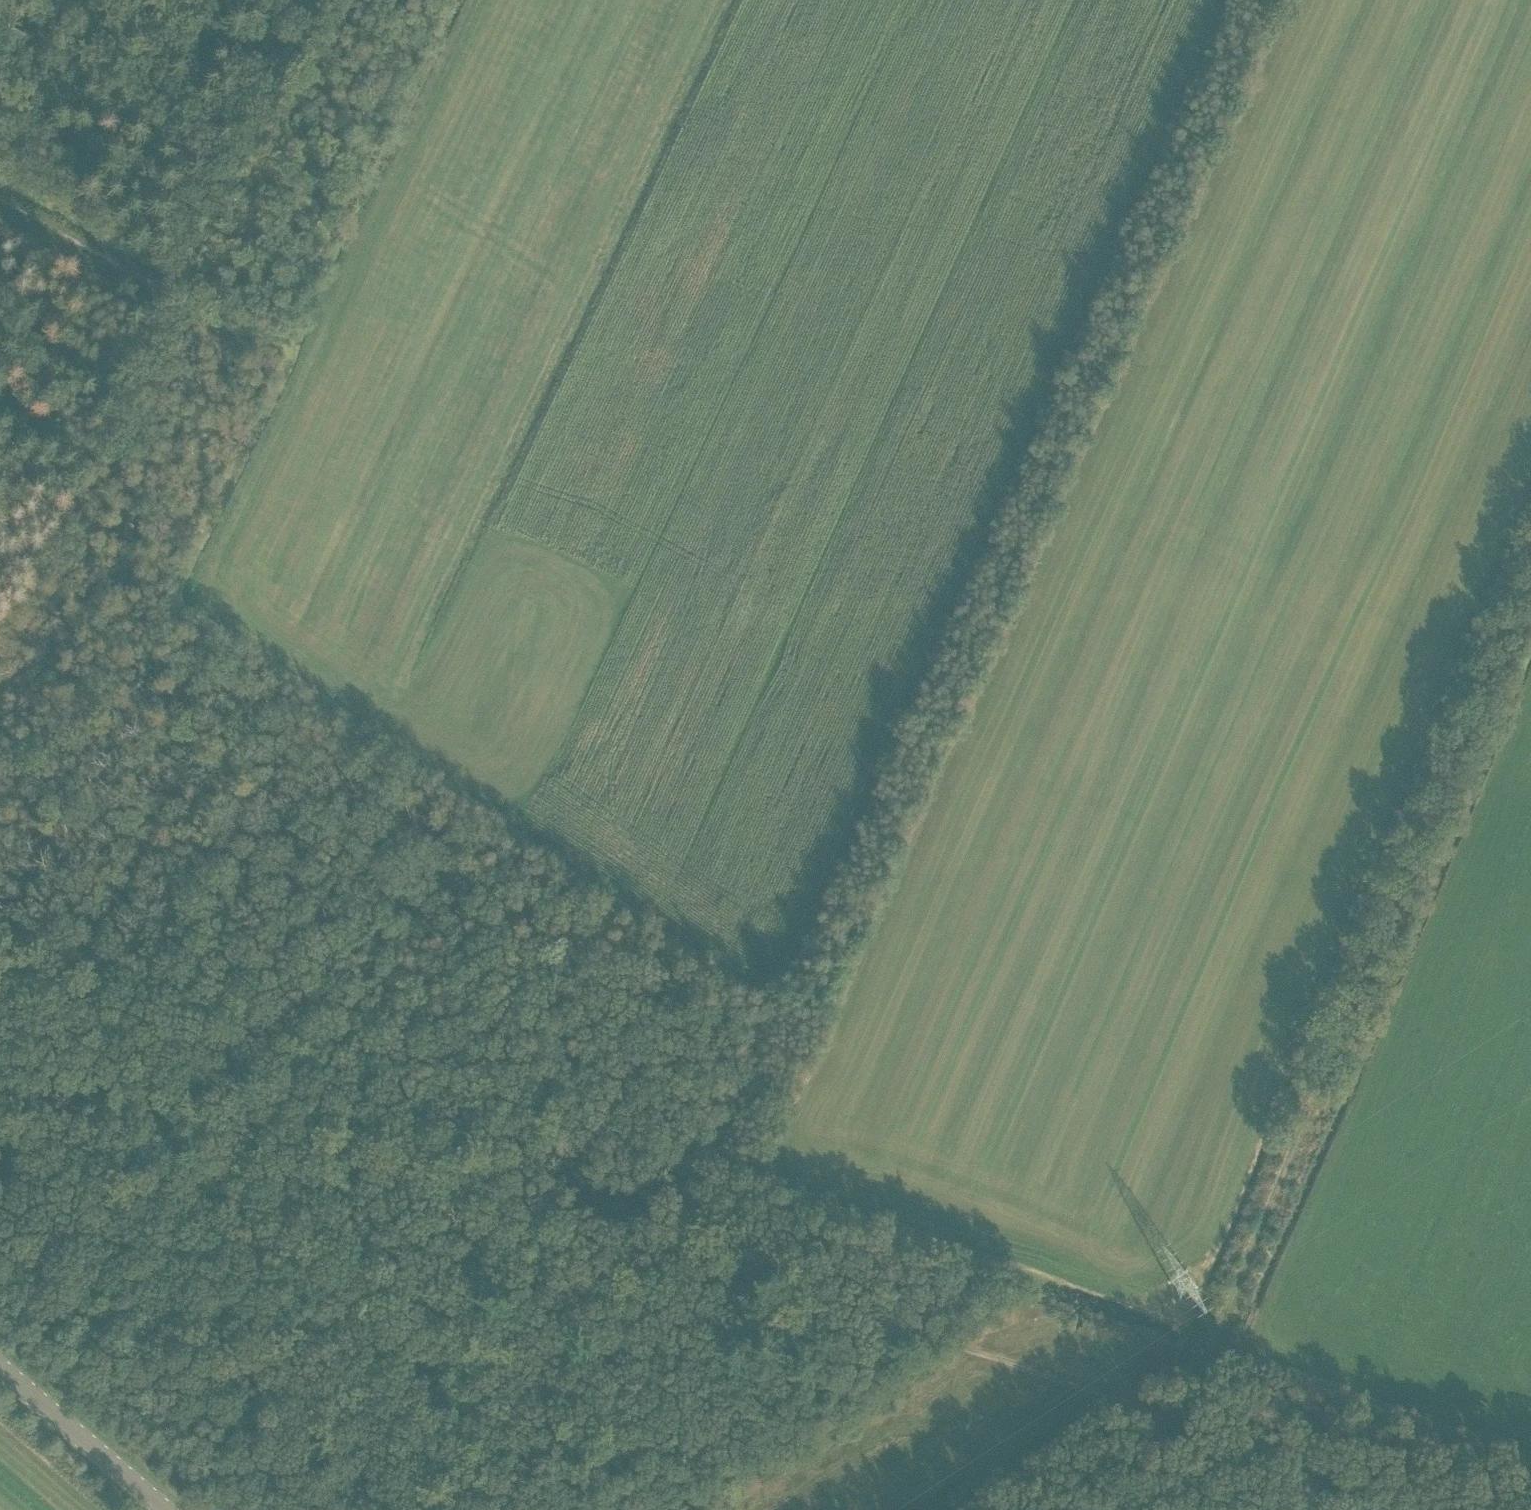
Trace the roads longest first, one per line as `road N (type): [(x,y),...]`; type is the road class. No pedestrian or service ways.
road 1 (tertiary): [(134,1509),(0,1395)]

